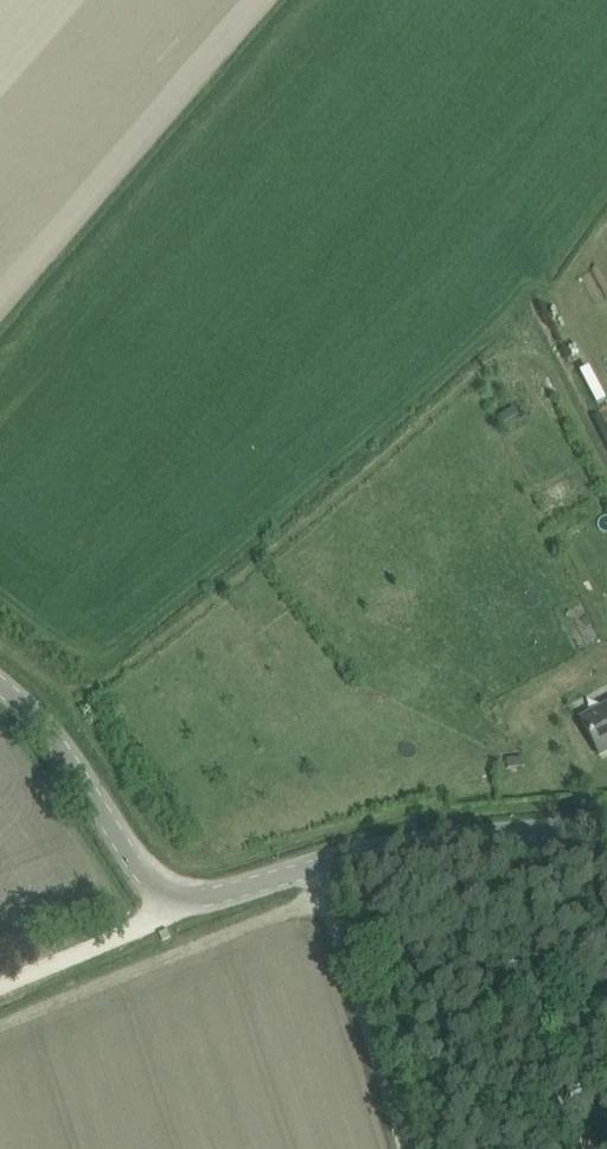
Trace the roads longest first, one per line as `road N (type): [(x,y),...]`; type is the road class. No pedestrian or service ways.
road 1 (unclassified): [(606,834),(426,844),(308,869),(159,926),(95,793),(0,687)]
road 2 (track): [(159,926),(0,982)]

